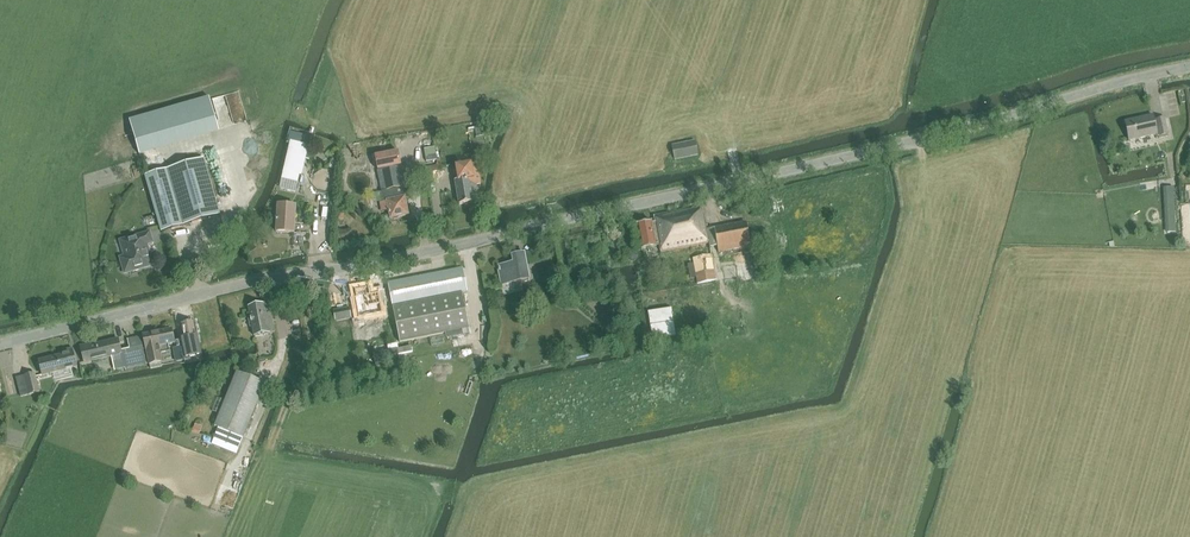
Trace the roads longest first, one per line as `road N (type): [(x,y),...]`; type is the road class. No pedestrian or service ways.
road 1 (tertiary): [(0,350),(192,298),(416,257),(957,134),(1189,68)]
road 2 (track): [(540,226),(546,177),(527,104),(503,94)]

